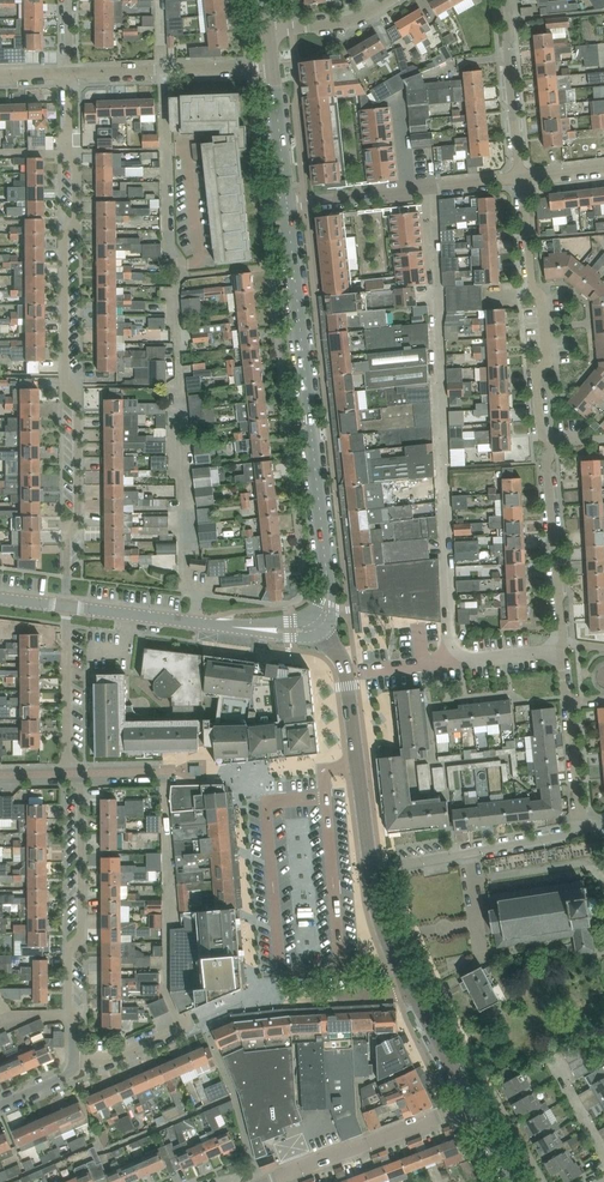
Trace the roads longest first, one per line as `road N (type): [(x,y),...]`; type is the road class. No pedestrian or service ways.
road 1 (residential): [(66,606),(76,393),(67,378),(64,234),(74,221),(65,75)]
road 2 (residential): [(519,177),(551,355),(538,377),(539,427),(547,443),(560,657)]
road 3 (unclassified): [(428,188),(449,635),(458,653)]
road 4 (tertiary): [(327,586),(287,206)]
road 5 (residential): [(68,773),(78,786),(80,937),(70,948),(73,1071)]
road 6 (tertiary): [(470,1103),(382,928),(369,870)]
road 7 (residential): [(265,1181),(470,1103)]
road 8 (residential): [(579,830),(369,870)]
road 9 (residential): [(65,75),(272,66)]
road 10 (tertiary): [(369,870),(345,674)]
road 11 (tertiary): [(262,628),(66,606)]
road 12 (residential): [(506,0),(519,177)]
road 13 (residential): [(560,657),(579,830)]
road 14 (residential): [(73,1071),(235,1009)]
road 15 (residential): [(66,606),(68,773)]
road 16 (residential): [(164,773),(171,921)]
road 17 (residential): [(287,206),(428,188)]
road 18 (tertiary): [(287,206),(272,66)]
road 19 (residential): [(268,27),(343,23),(389,0)]

